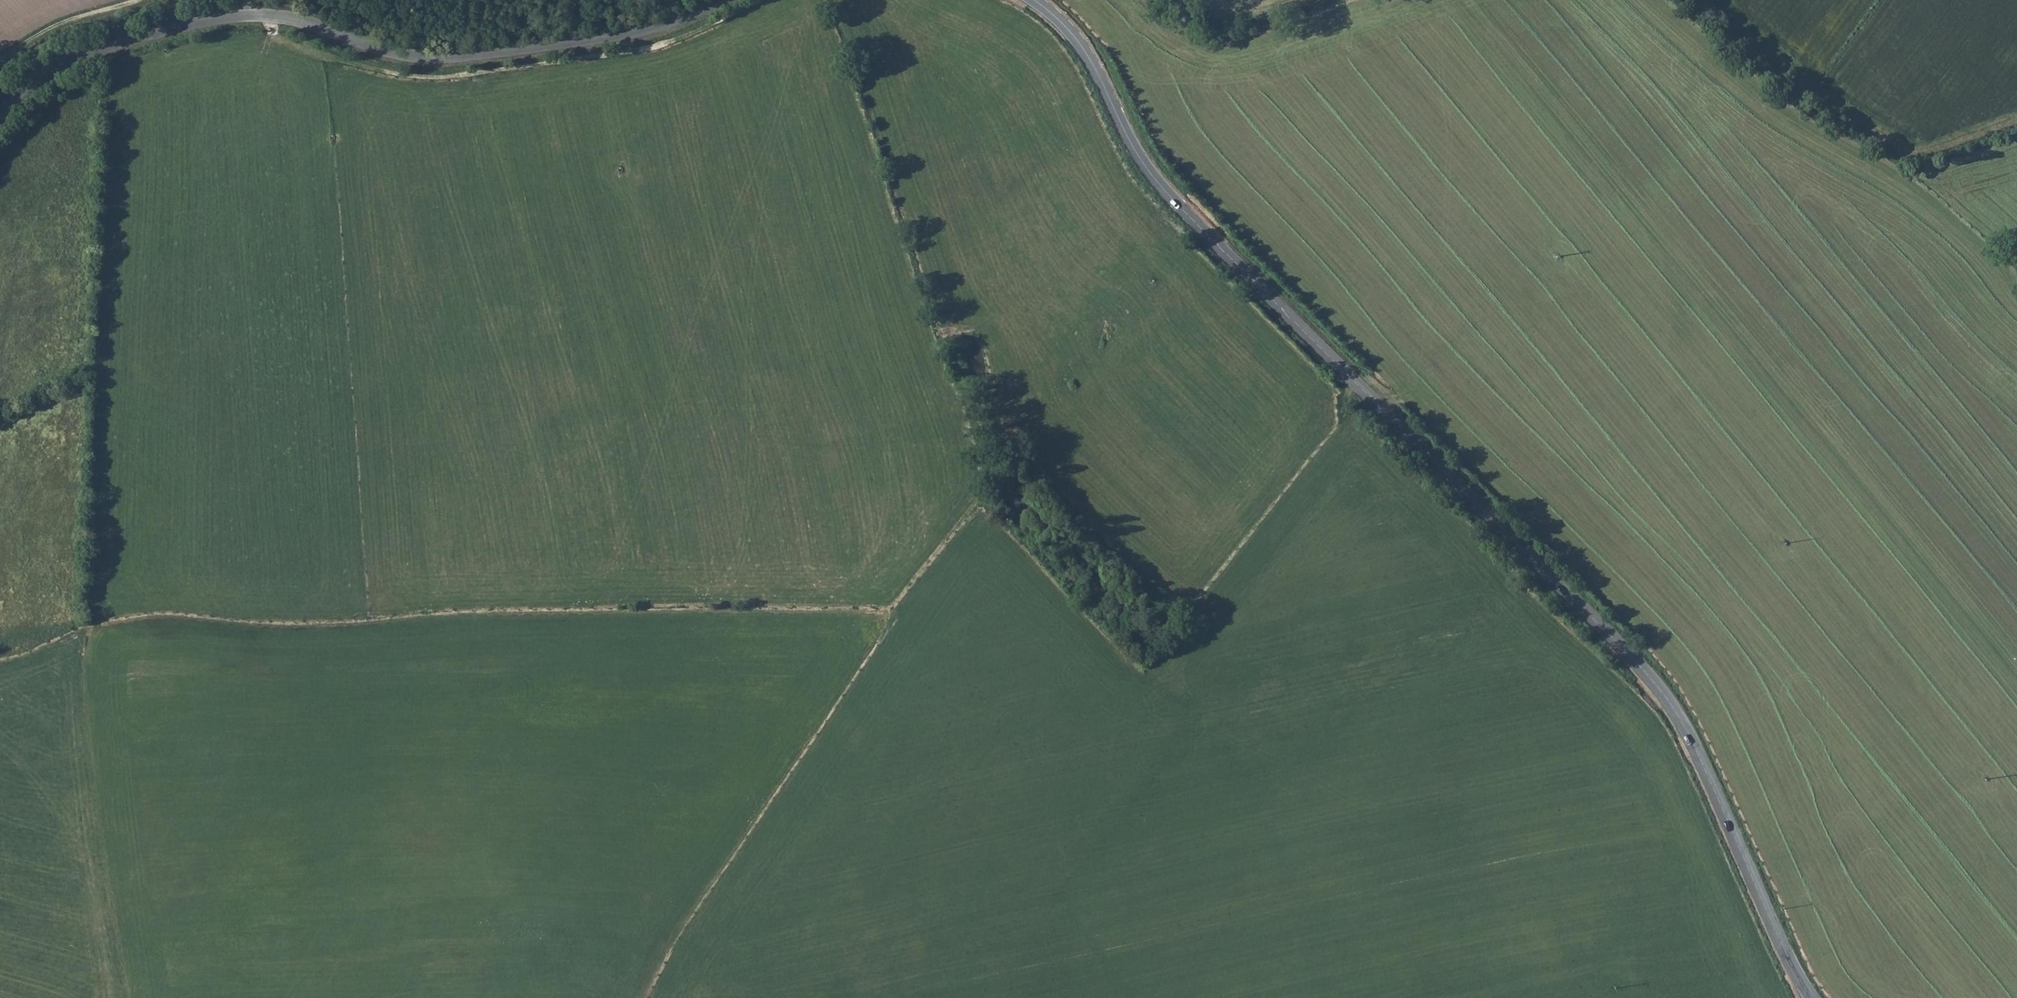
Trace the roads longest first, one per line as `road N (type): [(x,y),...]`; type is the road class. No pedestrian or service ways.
road 1 (tertiary): [(1811,997),(1664,695),(1172,200),(1127,137),(1082,48),(1032,0)]
road 2 (unclassified): [(726,0),(634,35),(459,59),(400,56),(271,16),(229,17),(55,68),(0,114)]
road 3 (track): [(638,997),(659,954),(894,610),(980,506)]

